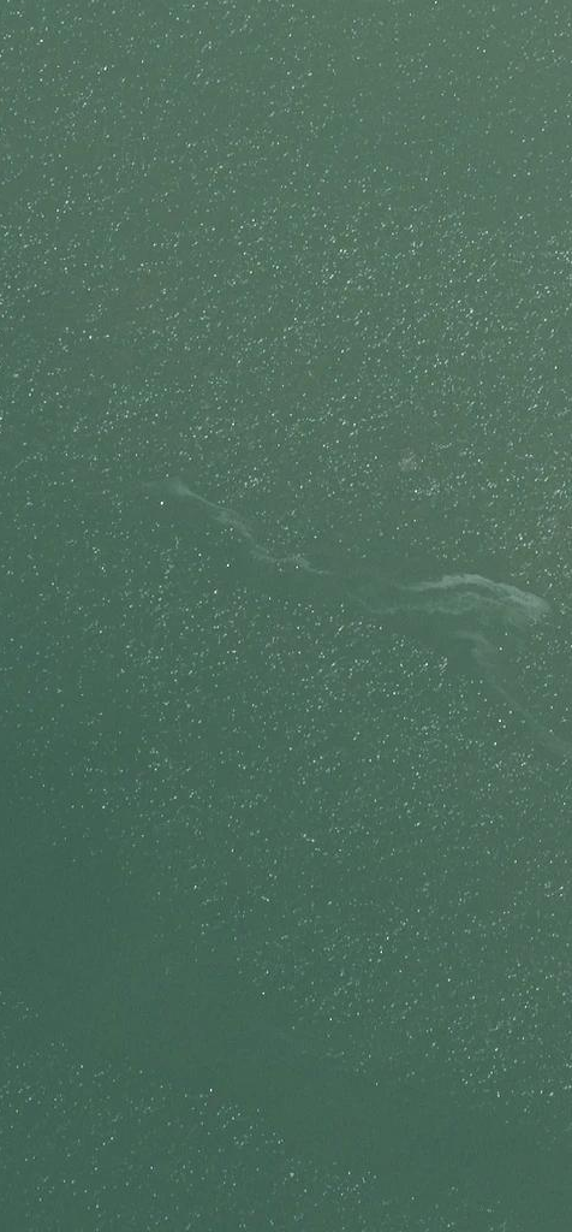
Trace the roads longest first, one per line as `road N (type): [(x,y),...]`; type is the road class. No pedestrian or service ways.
road 1 (trunk): [(100,1231),(119,490),(120,0)]
road 2 (trunk): [(31,0),(0,849)]

